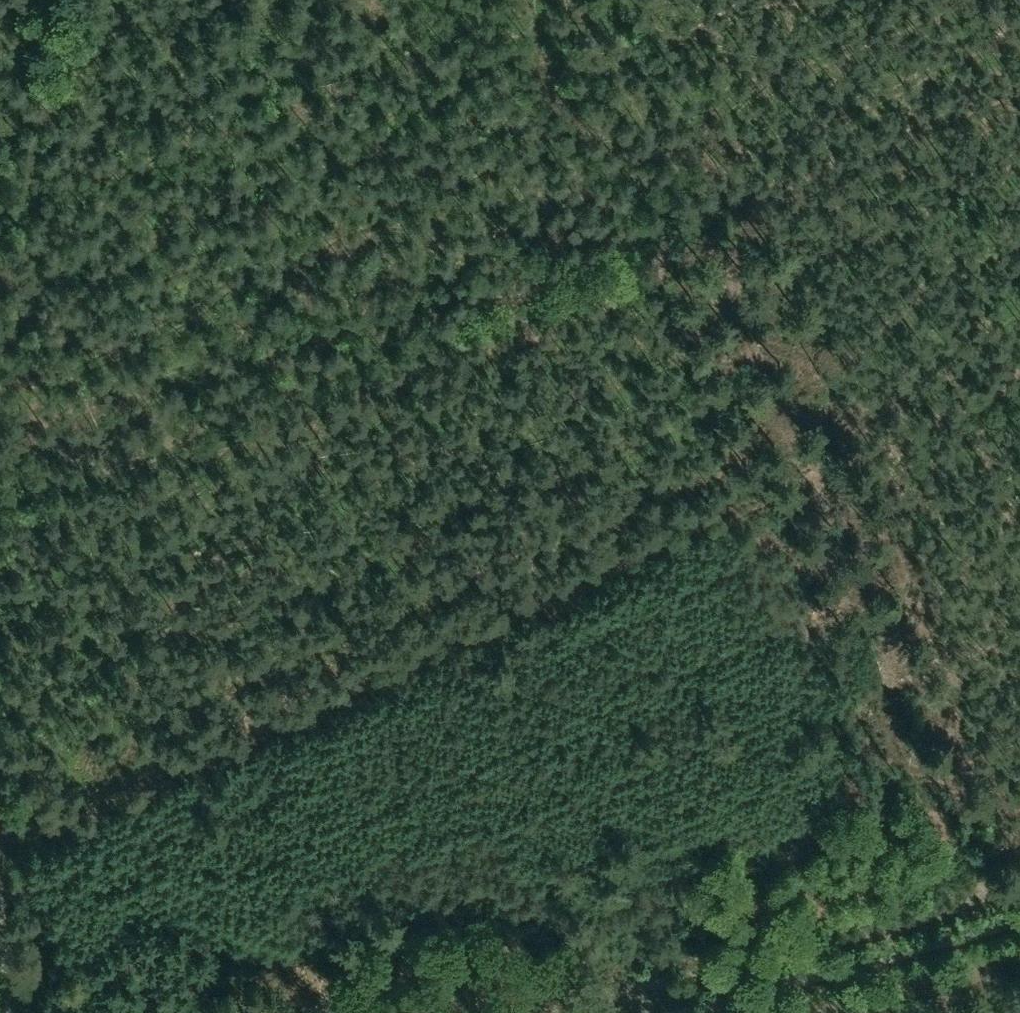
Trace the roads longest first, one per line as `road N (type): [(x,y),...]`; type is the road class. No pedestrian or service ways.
road 1 (track): [(566,1012),(969,908),(1019,881)]

